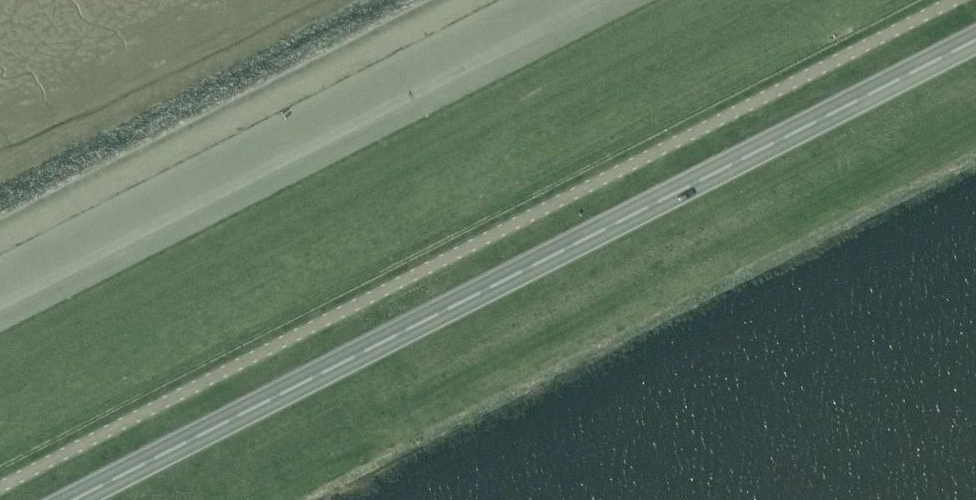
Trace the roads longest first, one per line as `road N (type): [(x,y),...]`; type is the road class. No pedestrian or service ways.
road 1 (unclassified): [(0,486),(950,0)]
road 2 (trunk): [(975,38),(75,499)]

